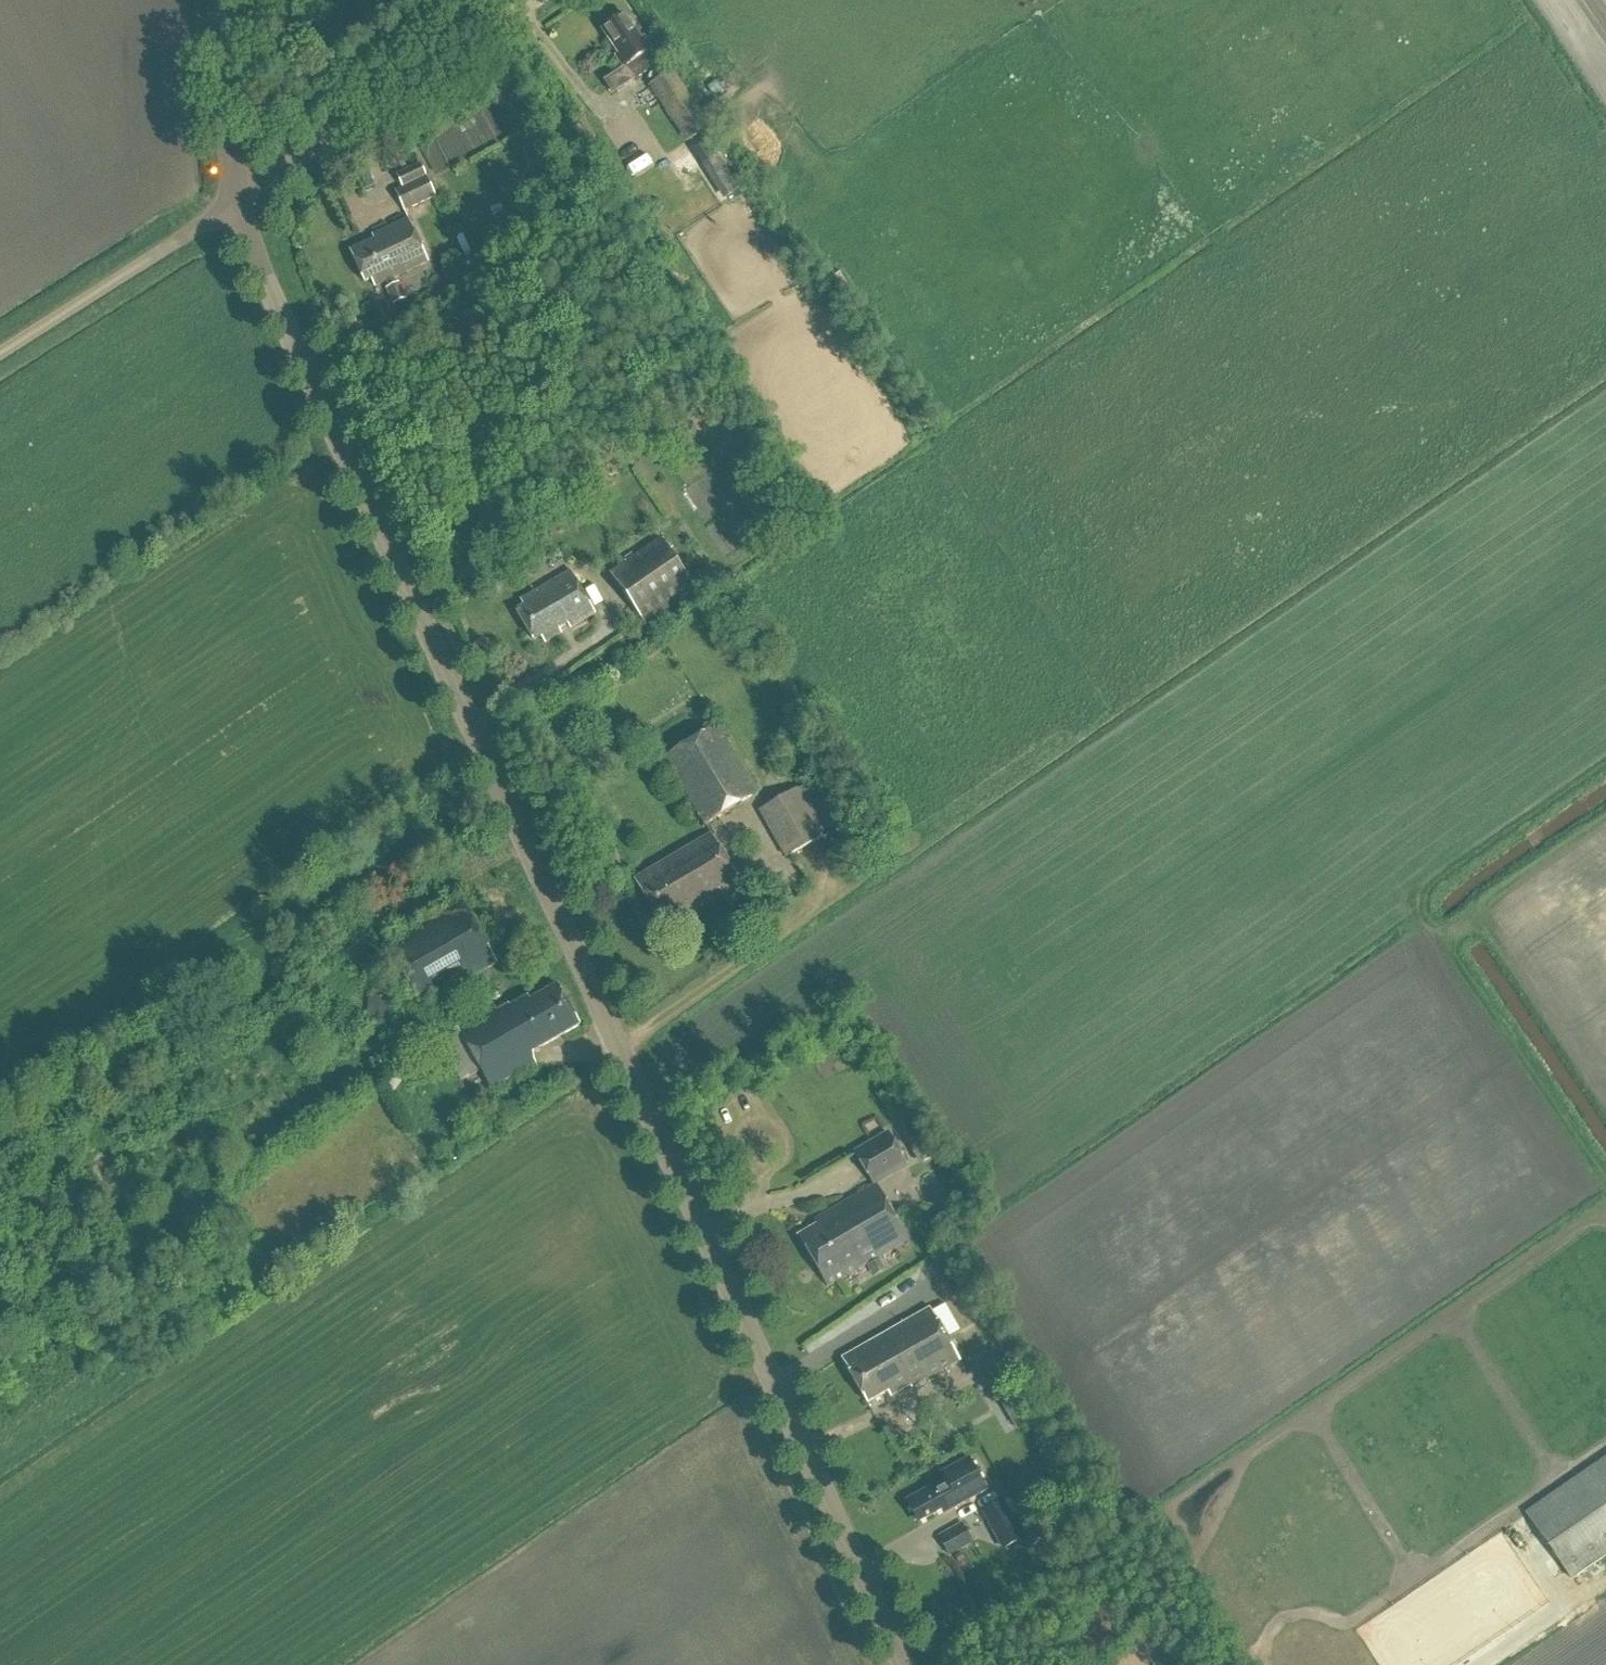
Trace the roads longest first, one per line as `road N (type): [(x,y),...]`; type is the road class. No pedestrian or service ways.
road 1 (tertiary): [(905,1664),(235,204)]
road 2 (track): [(1605,774),(1418,907),(1605,1173)]
road 3 (residential): [(235,204),(535,0)]
road 4 (track): [(818,869),(817,909),(616,1042)]
road 5 (unclassified): [(0,354),(235,204)]
road 6 (track): [(1474,913),(1605,1106)]
road 7 (tertiary): [(235,204),(225,0)]
road 8 (track): [(1437,936),(1605,820)]
road 9 (track): [(1481,1664),(1605,1583)]

